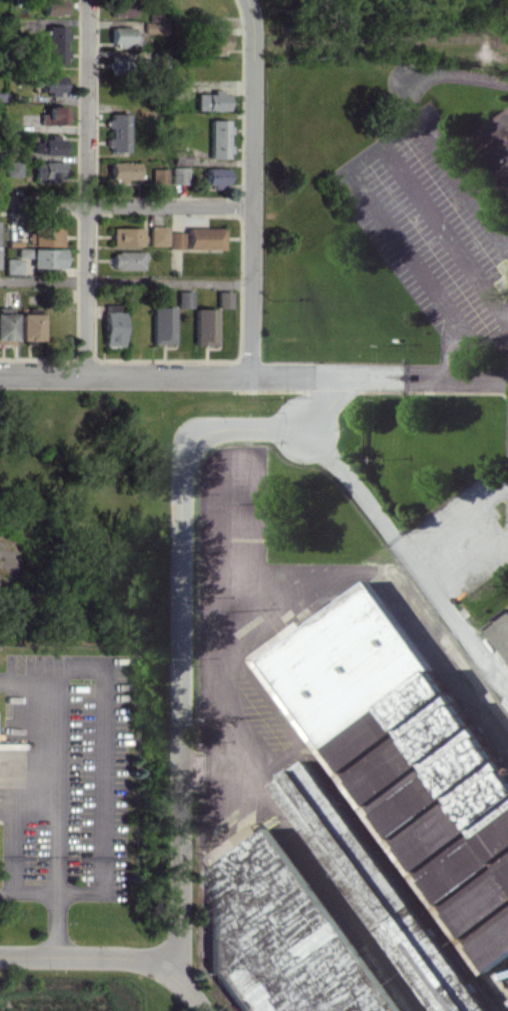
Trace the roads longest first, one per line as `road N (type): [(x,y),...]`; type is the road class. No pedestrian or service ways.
road 1 (residential): [(165,969),(179,940),(184,450),(202,432),(307,428),(333,376)]
road 2 (residential): [(0,373),(507,382)]
road 3 (residential): [(245,0),(251,376)]
road 4 (residential): [(89,0),(85,374)]
road 5 (residential): [(0,204),(250,207)]
road 6 (residential): [(0,956),(122,956)]

